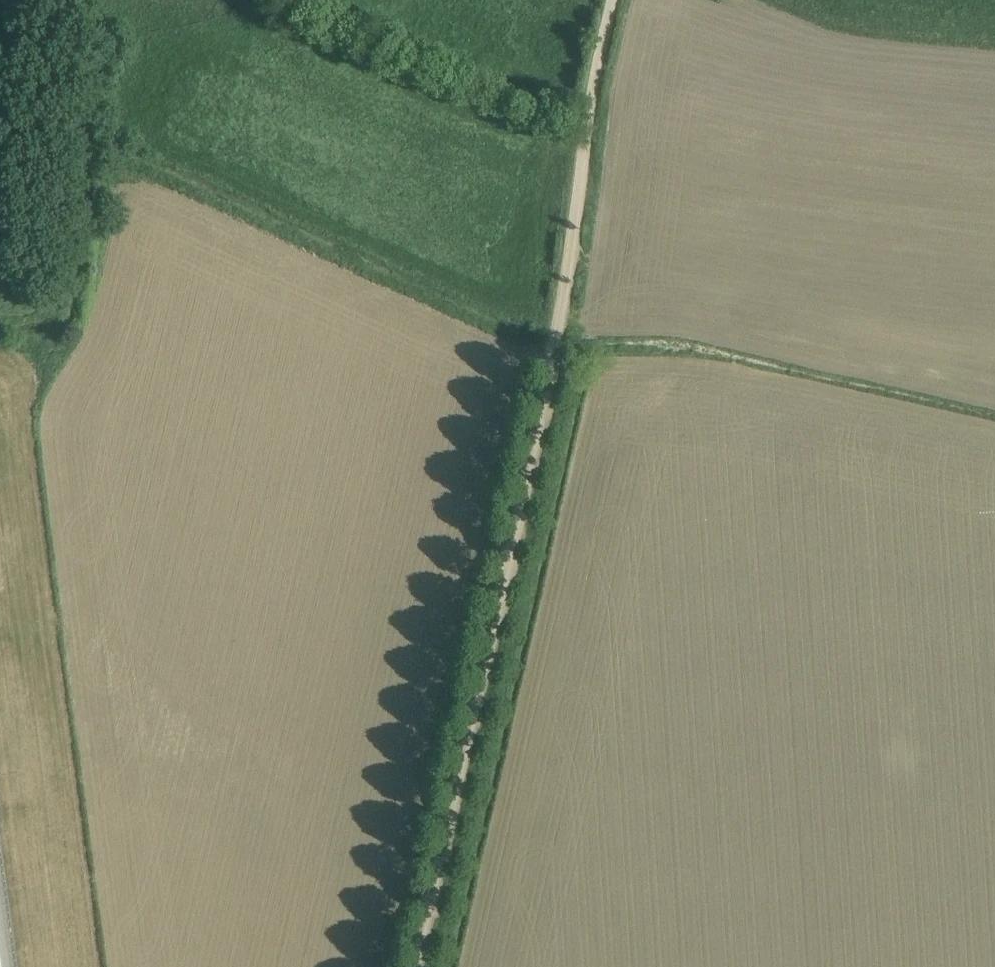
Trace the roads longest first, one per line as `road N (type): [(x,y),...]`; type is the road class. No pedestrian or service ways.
road 1 (track): [(614,0),(567,283),(416,966)]

